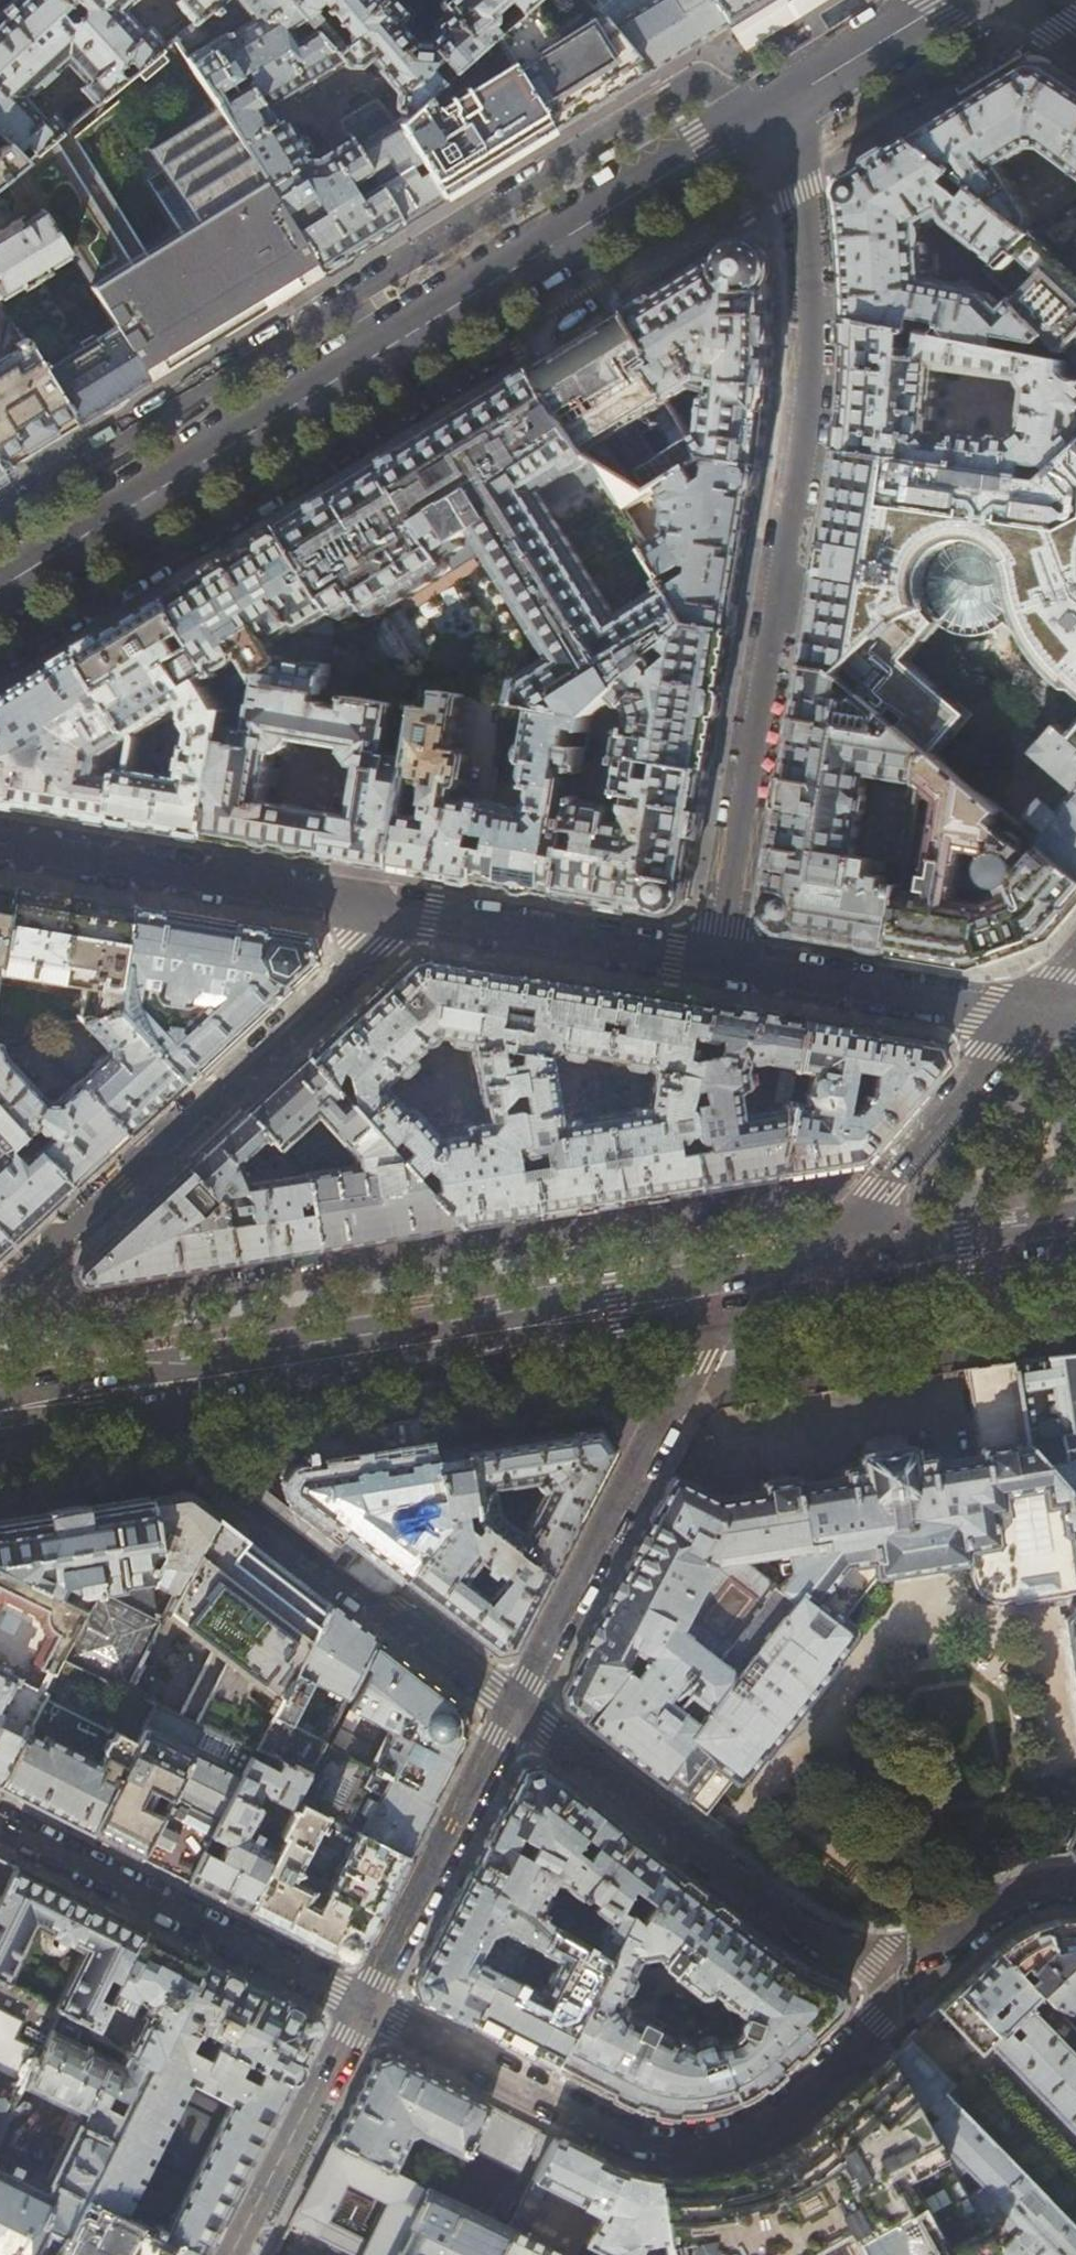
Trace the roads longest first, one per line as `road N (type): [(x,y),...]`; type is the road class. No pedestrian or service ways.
road 1 (tertiary): [(0,589),(759,119)]
road 2 (residential): [(715,963),(803,439),(811,323),(798,194),(785,170)]
road 3 (residential): [(364,2006),(614,2133),(670,2148),(725,2140),(787,2111),(877,2022),(881,1955)]
road 4 (primary): [(112,1393),(717,1295)]
road 5 (residential): [(0,1293),(406,911)]
road 6 (residential): [(515,1710),(112,1393)]
road 7 (residential): [(717,1295),(515,1710)]
road 8 (residential): [(881,1955),(837,1950),(798,1928),(515,1710)]
road 9 (residential): [(0,846),(406,911)]
road 10 (residential): [(0,1821),(364,2006)]
road 11 (residential): [(515,1710),(364,2006)]
road 12 (residential): [(1024,1014),(848,1232),(843,1276)]
road 13 (residential): [(406,911),(715,963)]
road 14 (residential): [(715,963),(1024,1014)]
road 15 (residential): [(364,2006),(233,2254)]
road 16 (primary): [(843,1276),(1075,1239)]
road 17 (tertiary): [(759,119),(951,0)]
road 18 (residential): [(1075,1886),(1004,1900),(942,1939),(881,1955)]
road 19 (primary): [(717,1295),(843,1276)]

